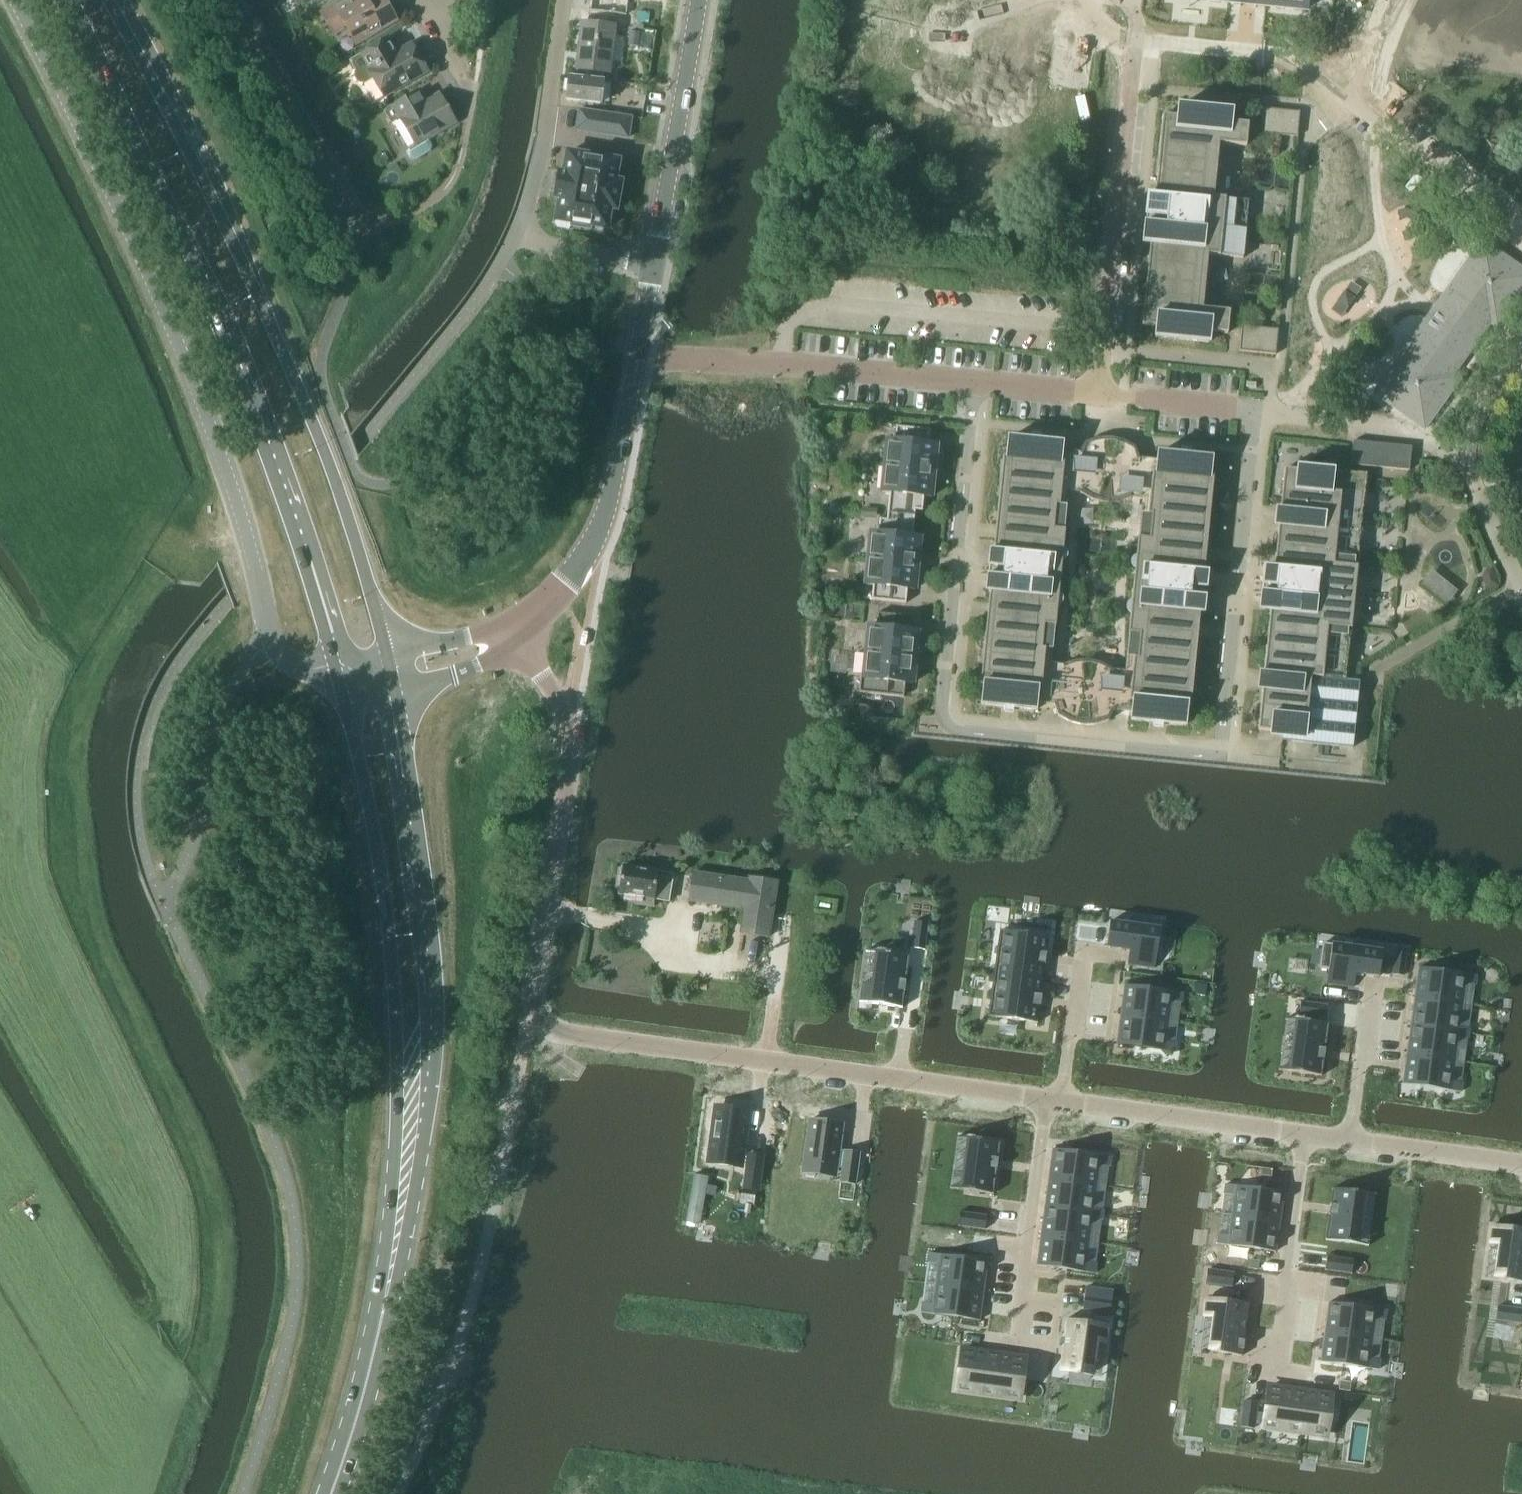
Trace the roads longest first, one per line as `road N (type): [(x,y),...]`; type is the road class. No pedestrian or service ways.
road 1 (residential): [(976,383),(942,719),(955,732),(1212,758),(1222,748),(1253,410)]
road 2 (unclassified): [(336,672),(297,670),(272,642),(232,489),(174,333),(13,0)]
road 3 (primary): [(68,0),(232,342),(300,533),(336,672)]
road 4 (primary): [(385,648),(319,439),(234,242),(111,0)]
road 5 (primary): [(336,672),(389,935),(402,1203)]
road 6 (residential): [(536,1020),(552,1033),(1047,1101)]
road 7 (primary): [(402,1203),(427,1110),(435,1029),(394,690)]
road 8 (unclassified): [(536,1020),(528,999),(573,740),(559,701),(514,631)]
road 9 (residential): [(1100,395),(1137,24),(1130,7)]
road 10 (residential): [(563,0),(545,135),(514,238),(651,266)]
road 11 (residential): [(638,358),(976,383)]
road 12 (unclassified): [(514,631),(565,586),(606,515),(638,358)]
road 13 (primary): [(331,1493),(373,1354),(402,1203)]
road 14 (residential): [(1521,591),(1448,451),(1521,340)]
road 15 (residential): [(651,266),(698,0)]
road 16 (residential): [(1047,1101),(1014,1345)]
road 17 (residential): [(1059,1102),(1300,1134)]
road 18 (residential): [(1300,1134),(1275,1373)]
road 19 (residential): [(1350,1141),(1521,1164)]
road 20 (residential): [(1372,982),(1350,1141)]
road 21 (residential): [(1081,948),(1059,1102)]
road 22 (residential): [(1100,395),(1253,410)]
road 23 (unclassified): [(394,690),(468,668),(514,631)]
road 24 (unclassified): [(514,631),(385,648)]
road 25 (residential): [(976,383),(1100,395)]

